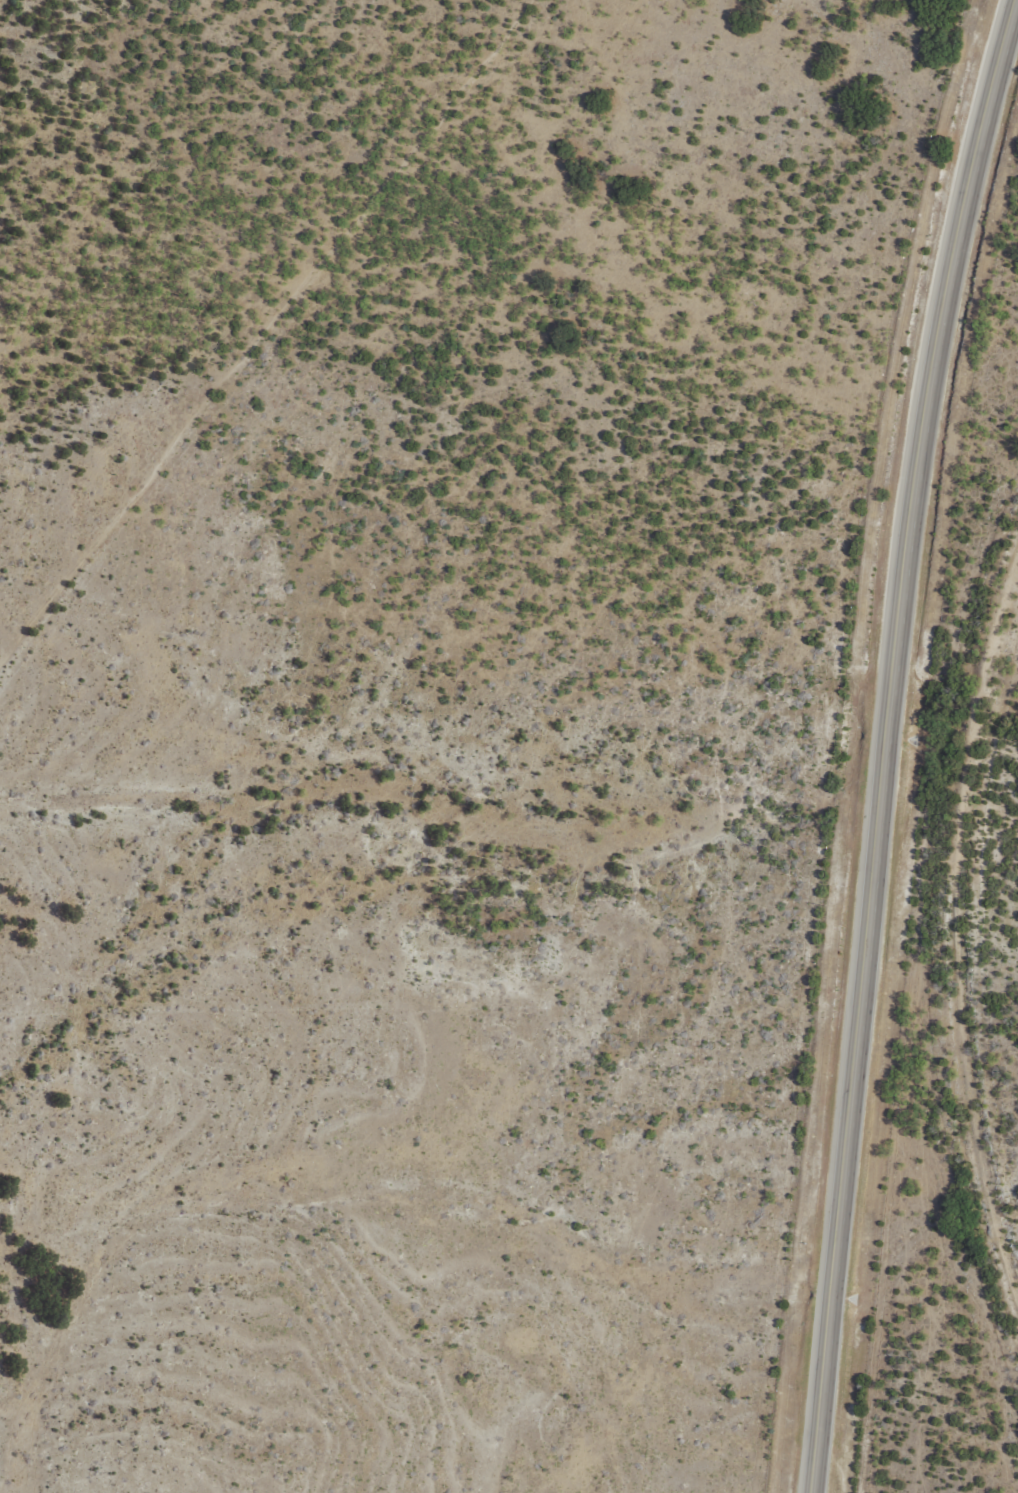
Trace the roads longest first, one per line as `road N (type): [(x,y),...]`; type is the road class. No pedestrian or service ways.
road 1 (trunk): [(818,1492),(932,382),(1017,12)]
road 2 (track): [(563,0),(0,688)]

